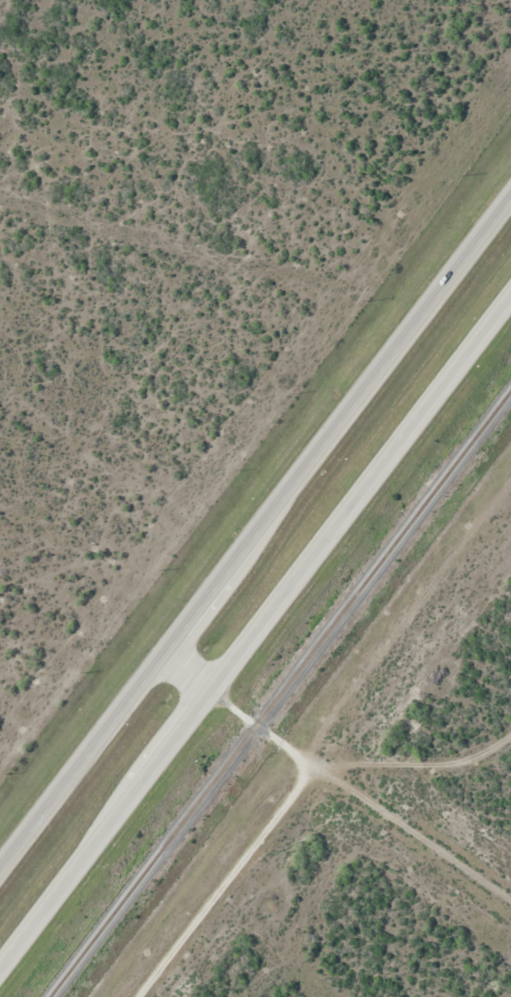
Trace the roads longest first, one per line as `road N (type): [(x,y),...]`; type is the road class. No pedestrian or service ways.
road 1 (trunk): [(0,974),(510,297)]
road 2 (trunk): [(510,192),(0,867)]

